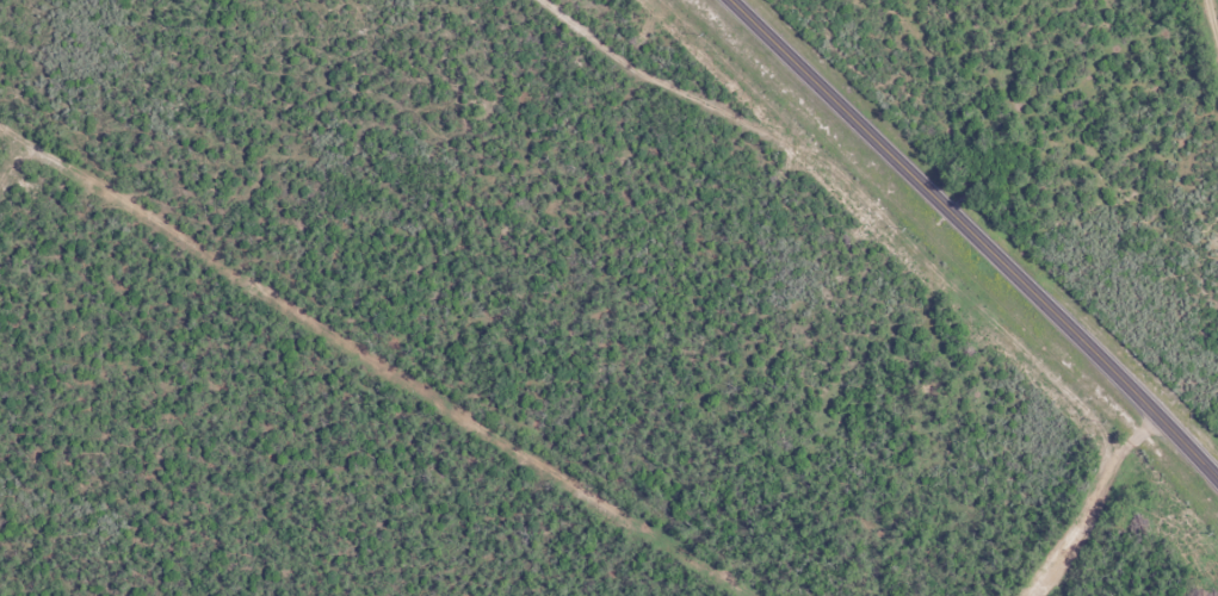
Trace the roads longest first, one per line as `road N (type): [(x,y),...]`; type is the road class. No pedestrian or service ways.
road 1 (secondary): [(729,0),(1217,481)]

